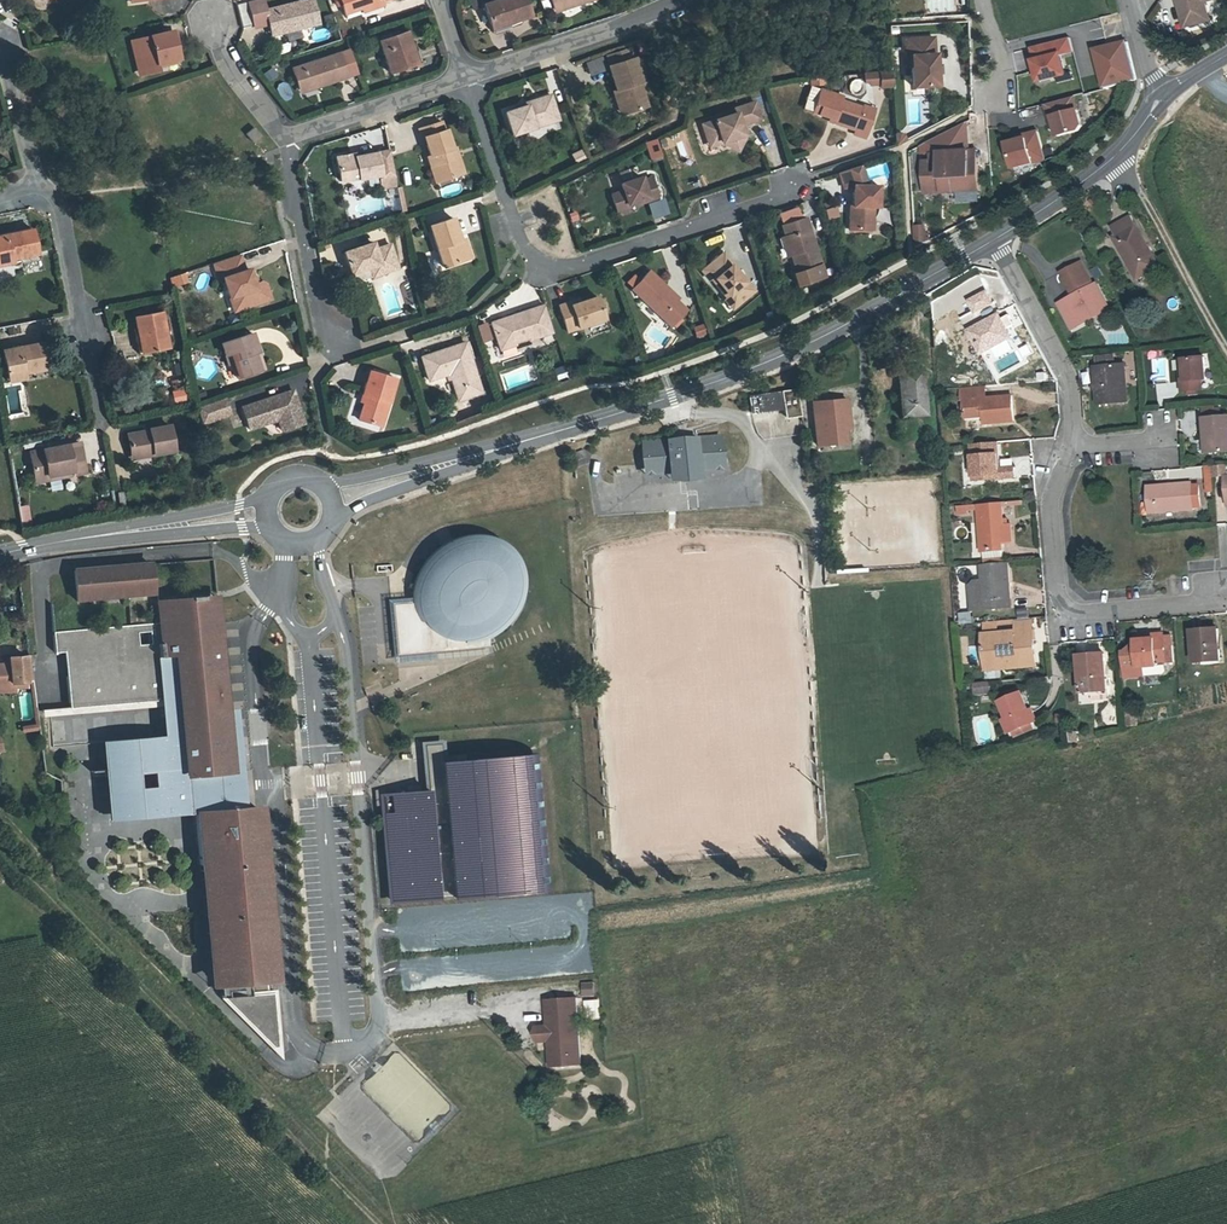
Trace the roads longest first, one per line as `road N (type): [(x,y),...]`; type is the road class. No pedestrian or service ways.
road 1 (residential): [(565,431),(748,371),(995,240)]
road 2 (residential): [(795,189),(549,269),(524,248),(465,78)]
road 3 (residential): [(1071,453),(1053,496),(1057,593),(1085,617),(1220,604)]
road 4 (residential): [(266,498),(14,552)]
road 5 (residential): [(14,552),(270,531)]
road 6 (residential): [(333,521),(398,489),(565,431)]
road 7 (residential): [(565,431),(322,483)]
road 8 (residential): [(40,191),(63,218),(99,420)]
road 9 (residential): [(995,240),(1068,375),(1071,453)]
road 10 (residential): [(681,0),(465,78)]
road 11 (residential): [(287,135),(322,313),(340,344)]
road 12 (residential): [(465,78),(287,135)]
road 13 (track): [(1140,195),(1226,353)]
road 14 (residential): [(40,191),(1,49)]
road 15 (residential): [(995,240),(1111,160)]

